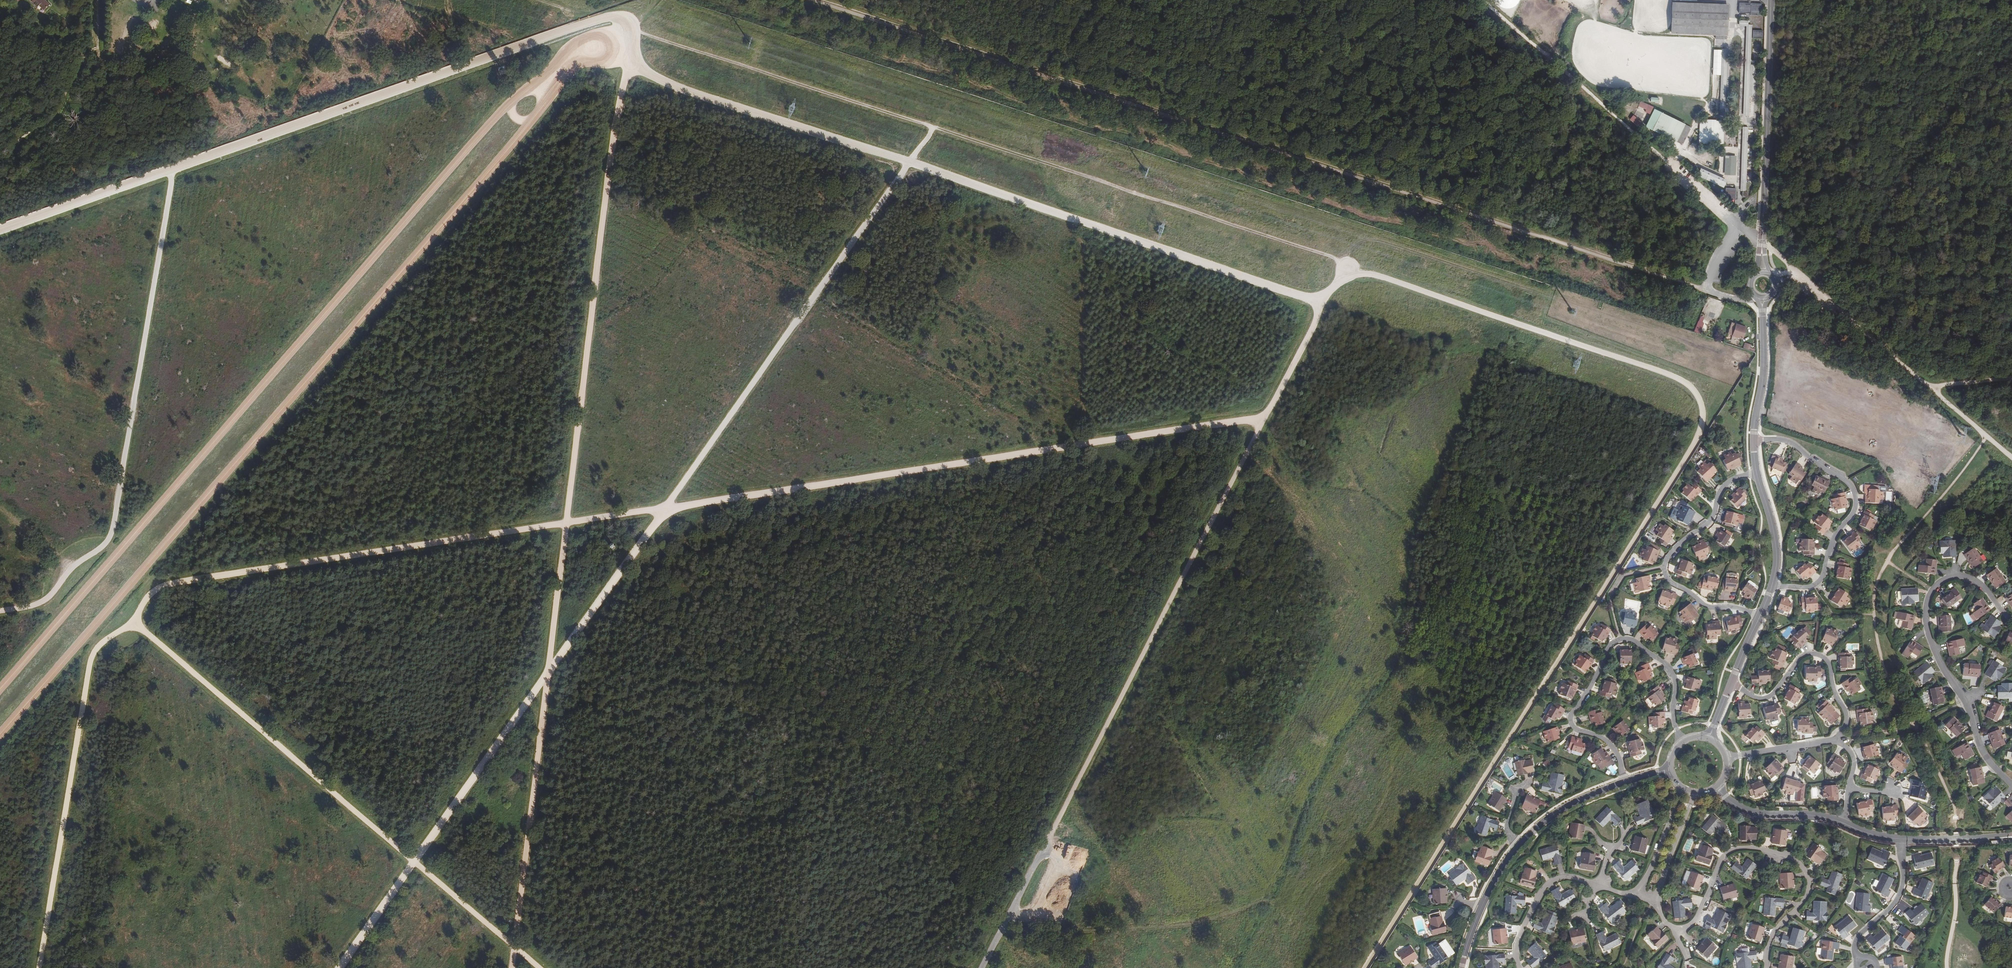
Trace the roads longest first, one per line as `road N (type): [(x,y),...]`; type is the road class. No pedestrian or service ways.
road 1 (track): [(39,967),(91,652),(134,624),(157,586),(1259,422)]
road 2 (track): [(0,737),(571,70),(617,61),(623,37),(591,33),(525,89)]
road 3 (track): [(1366,967),(1704,416),(1680,380),(1344,263)]
road 4 (track): [(907,161),(339,967)]
road 5 (track): [(622,56),(636,65),(621,97),(603,209),(511,967)]
road 6 (track): [(0,689),(525,89)]
road 7 (track): [(1344,263),(981,967)]
road 8 (track): [(1326,296),(1282,291),(657,80),(636,65),(632,34)]
road 9 (track): [(632,34),(1344,263)]
road 10 (track): [(0,232),(590,22),(617,18),(632,34)]
road 11 (track): [(537,967),(134,624)]
road 12 (track): [(169,172),(108,540),(66,568),(46,599)]
road 13 (track): [(1727,216),(1484,0)]
road 14 (residential): [(1767,967),(1774,930),(1809,889),(1797,861),(1731,851),(1689,927),(1667,924),(1654,903)]
road 15 (residential): [(1684,740),(1674,719),(1672,670),(1634,641),(1616,640),(1571,718),(1611,745),(1626,782)]
road 16 (residential): [(1754,441),(1785,441),(1855,495),(1819,582),(1772,585)]
road 17 (residential): [(1760,617),(1705,605),(1664,568),(1674,546),(1710,519),(1724,484),(1757,473)]
road 18 (tertiary): [(1762,247),(1770,0)]
road 19 (residential): [(2011,784),(1982,751),(1936,653),(1926,621),(1932,590)]
road 20 (track): [(1772,250),(1933,389)]
road 21 (residential): [(1731,683),(1766,698),(1801,657),(1821,655),(1846,712),(1834,741)]
road 22 (track): [(97,0),(99,52),(77,71),(55,113),(0,156)]
road 23 (residential): [(1597,885),(1567,877),(1543,889),(1514,948),(1520,967)]
road 24 (tertiary): [(1762,298),(1754,441)]
road 25 (residential): [(1859,961),(1857,935),(1889,910),(1901,888),(1901,839)]
road 26 (tertiary): [(1717,788),(1750,812),(1842,823)]
road 27 (tertiary): [(1517,848),(1565,808),(1626,782)]

